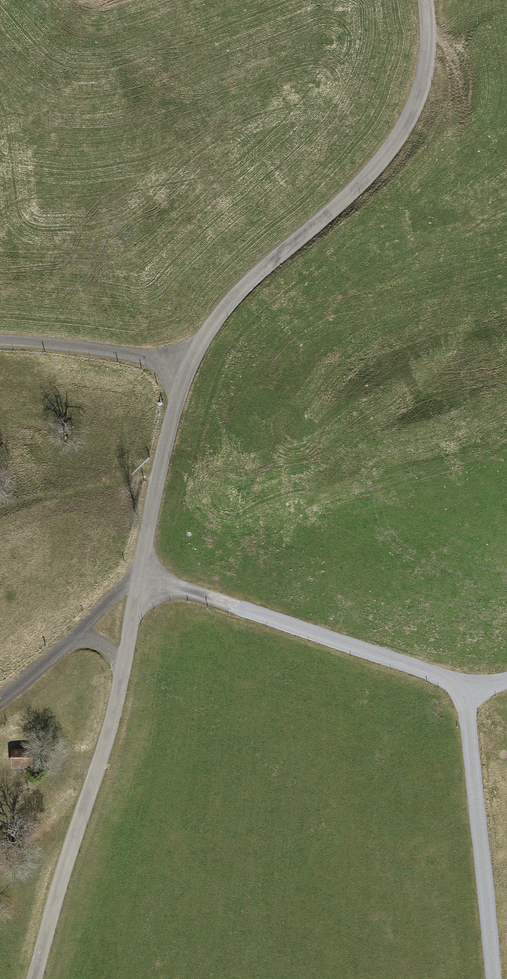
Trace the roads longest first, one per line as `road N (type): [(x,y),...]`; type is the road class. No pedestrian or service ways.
road 1 (unclassified): [(34,978),(104,750),(160,463),(187,372),(245,286),(369,178),(408,125),(425,84),(426,0)]
road 2 (track): [(492,978),(468,736),(456,688),(427,671),(140,583)]
road 3 (track): [(187,372),(91,347),(0,339)]
road 4 (track): [(0,697),(121,587),(140,583)]

